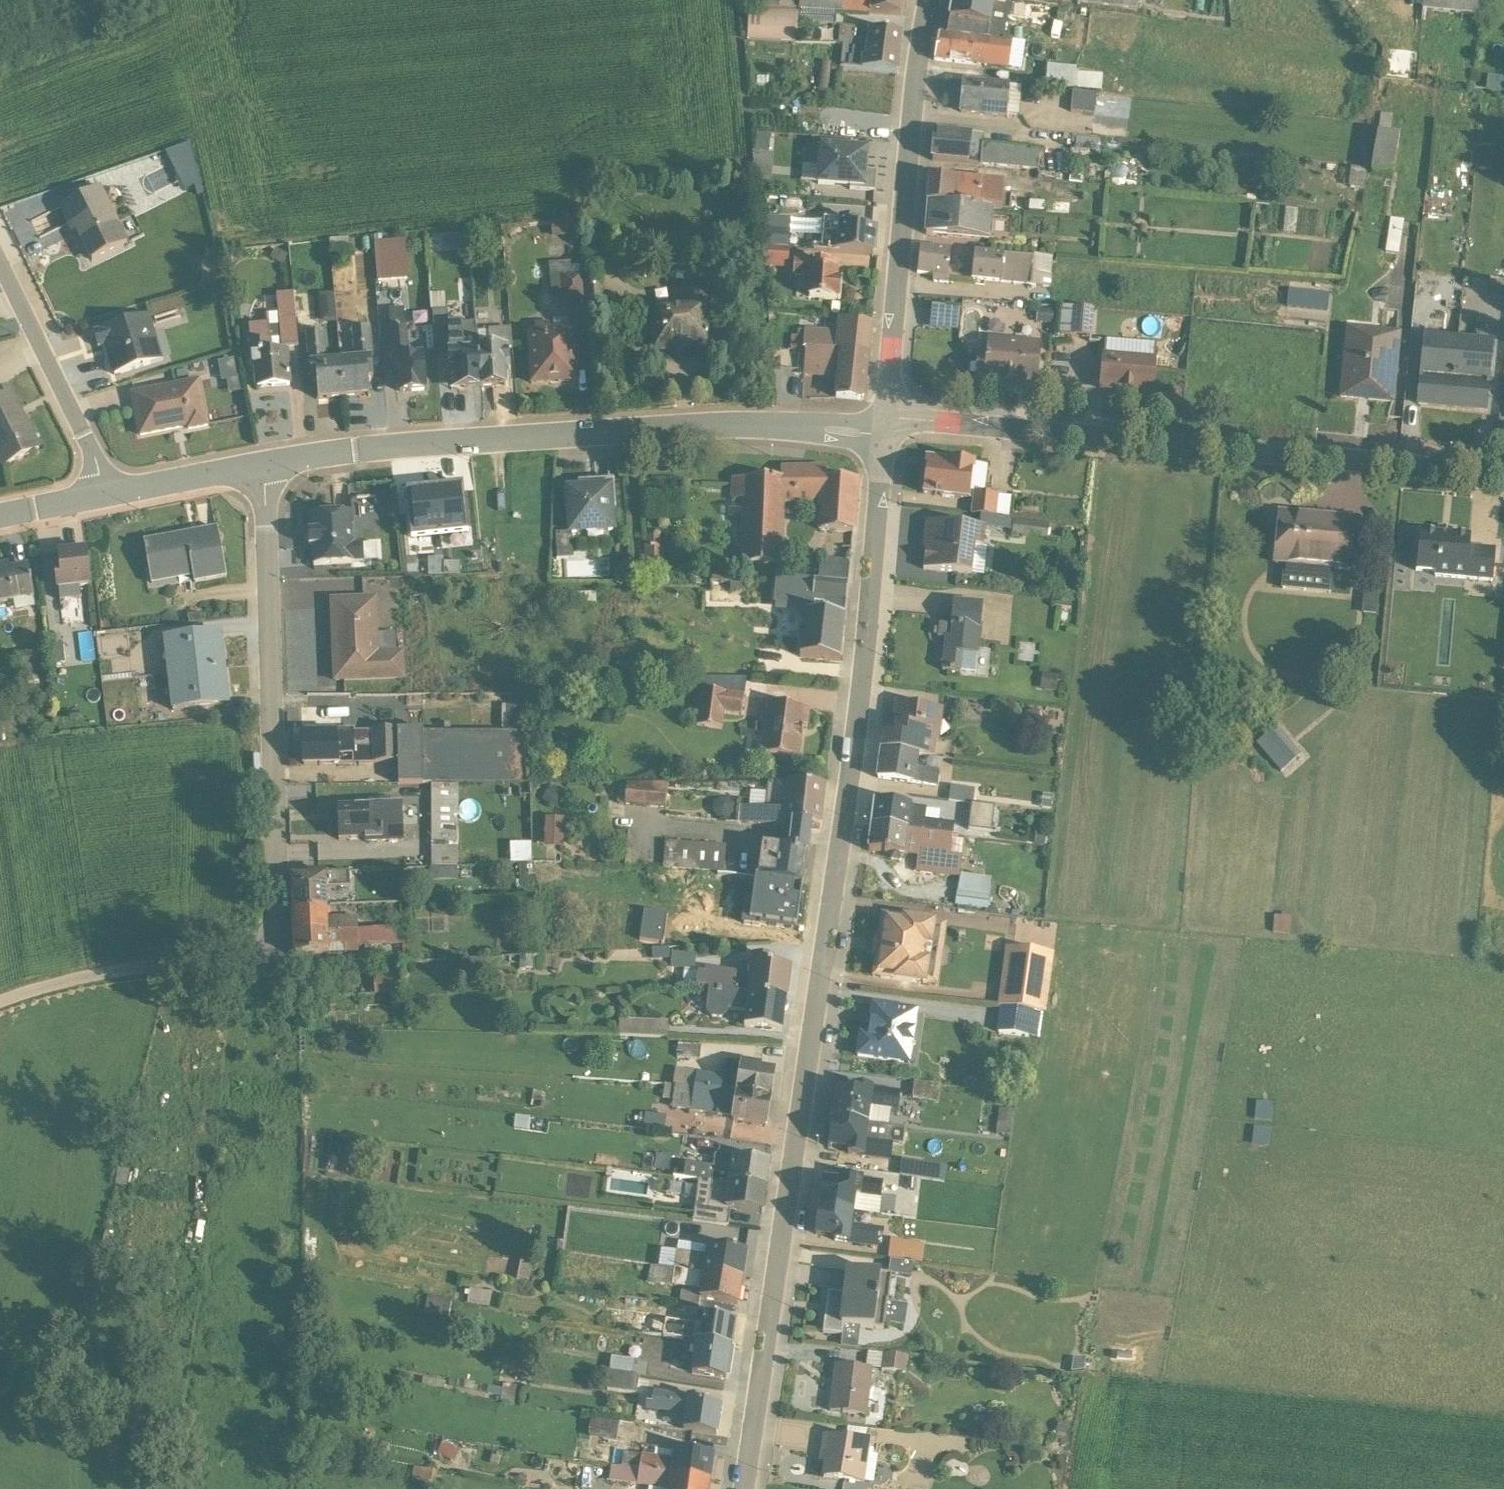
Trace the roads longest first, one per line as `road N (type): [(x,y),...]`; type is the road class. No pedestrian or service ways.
road 1 (residential): [(745,1488),(859,716),(881,434)]
road 2 (unclassified): [(262,463),(278,928),(266,948),(242,959),(111,973),(0,1004)]
road 3 (residential): [(1503,471),(884,416)]
road 4 (tertiary): [(881,434),(710,428),(262,463)]
road 5 (residential): [(884,416),(928,0)]
road 6 (residential): [(105,496),(0,263)]
road 7 (tertiary): [(262,463),(105,496)]

